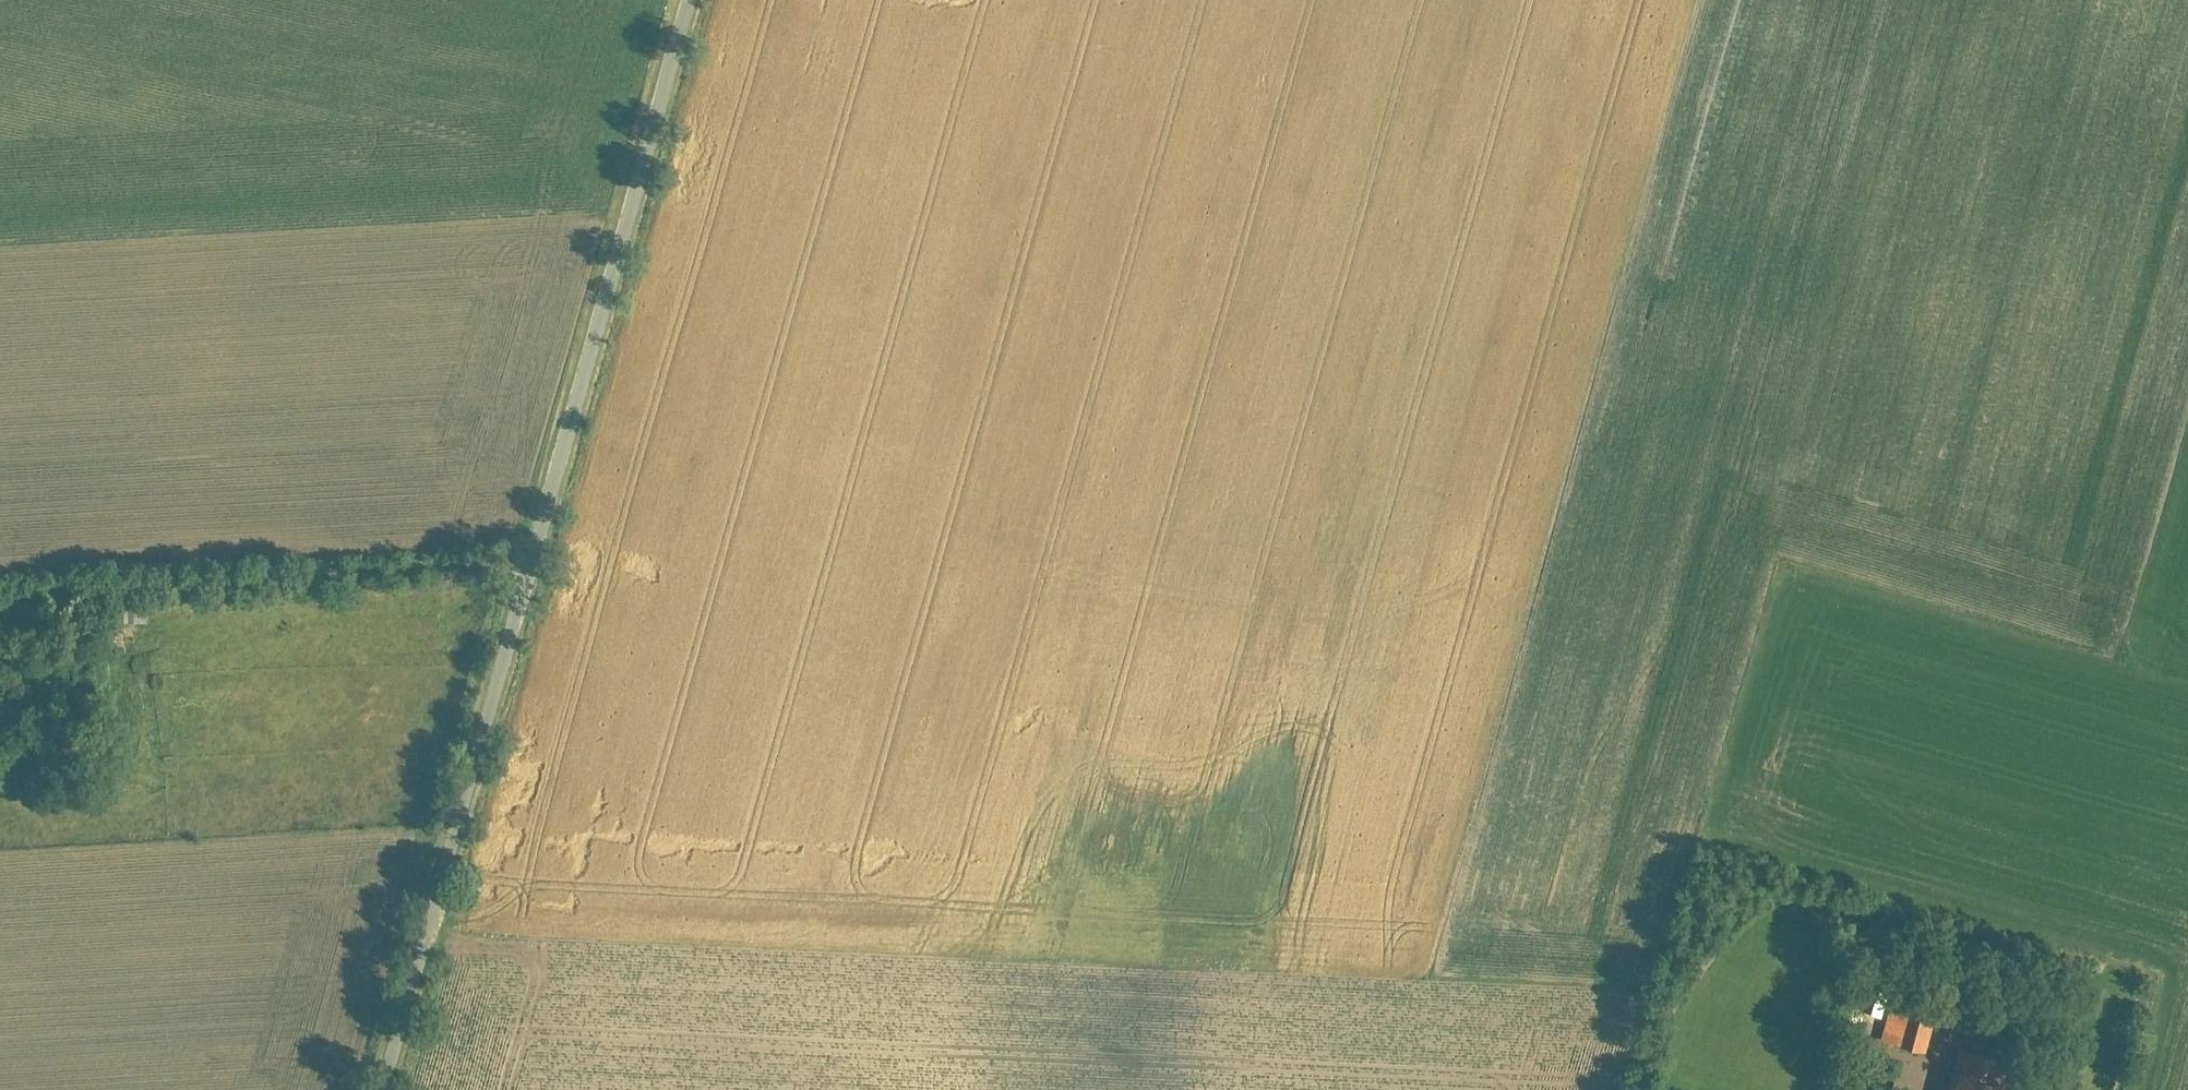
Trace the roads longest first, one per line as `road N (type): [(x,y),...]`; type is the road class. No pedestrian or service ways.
road 1 (residential): [(380,1089),(696,0)]
road 2 (track): [(537,559),(0,585)]

